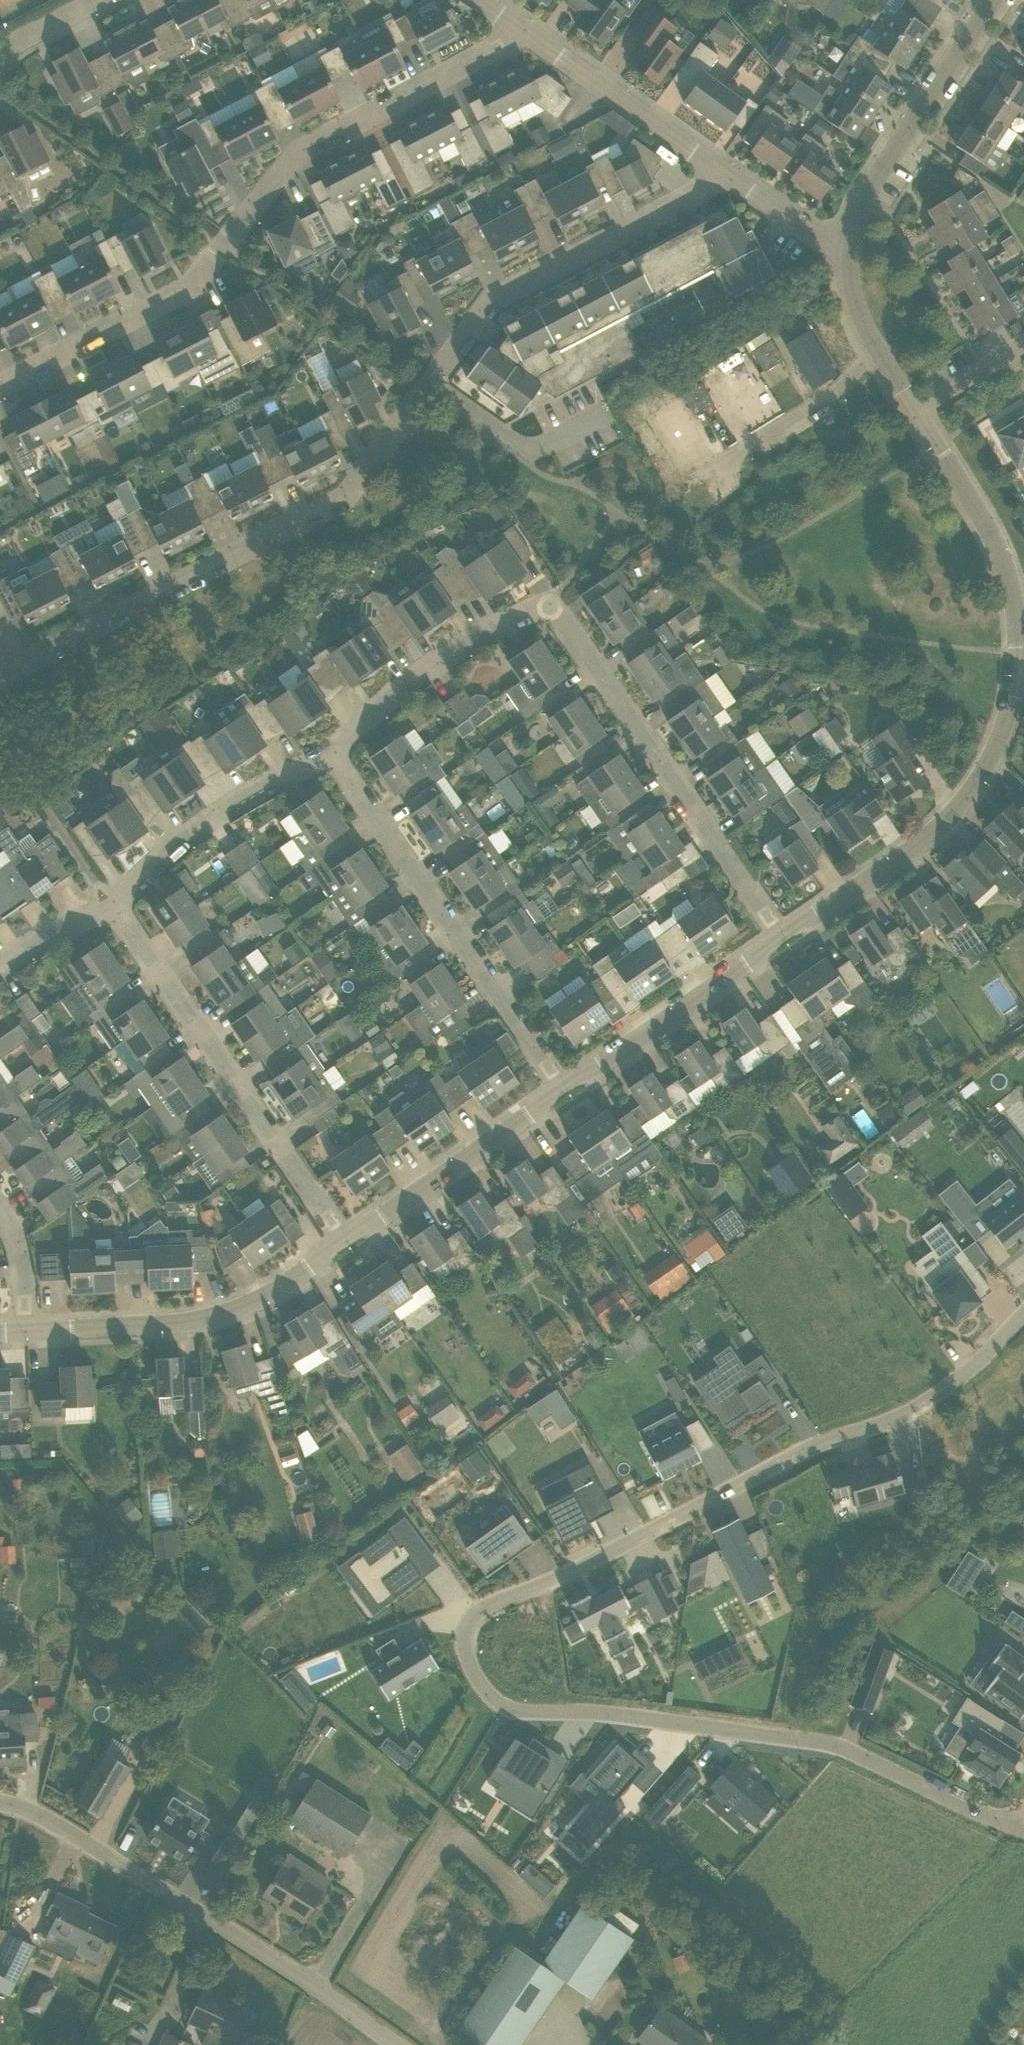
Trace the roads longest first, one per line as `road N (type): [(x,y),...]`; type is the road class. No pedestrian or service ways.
road 1 (residential): [(1023,1312),(971,1367),(908,1411),(484,1608),(463,1639),(484,1693),(512,1711),(628,1715),(861,1755),(1022,1828)]
road 2 (residential): [(0,691),(327,507),(360,480),(503,292),(731,179)]
road 3 (residential): [(0,385),(197,284),(304,165),(526,30)]
road 4 (unclassified): [(389,2044),(58,1822),(0,1807)]
road 5 (residential): [(563,1092),(324,743)]
road 6 (residential): [(339,1246),(207,1033),(114,905)]
road 7 (residential): [(782,939),(559,625),(540,616)]
road 8 (residential): [(1017,670),(994,750),(954,812),(782,939)]
road 9 (residential): [(339,1246),(231,1310),(173,1324),(23,1332)]
road 10 (residential): [(849,244),(868,188),(993,0)]
road 11 (residential): [(1017,670),(1003,559),(915,411)]
road 12 (residential): [(563,1092),(339,1246)]
road 13 (residential): [(782,939),(563,1092)]
road 14 (residential): [(114,905),(324,743)]
road 15 (residential): [(731,179),(526,30)]
road 16 (residential): [(324,743),(517,621),(540,616)]
road 17 (residential): [(880,353),(839,389),(691,481)]
road 18 (residential): [(849,244),(817,240),(731,179)]
road 19 (residential): [(0,971),(114,905)]
road 20 (residential): [(110,0),(0,72)]
road 21 (residential): [(915,411),(1023,343)]
road 22 (residential): [(23,1332),(20,1257),(0,1213)]

